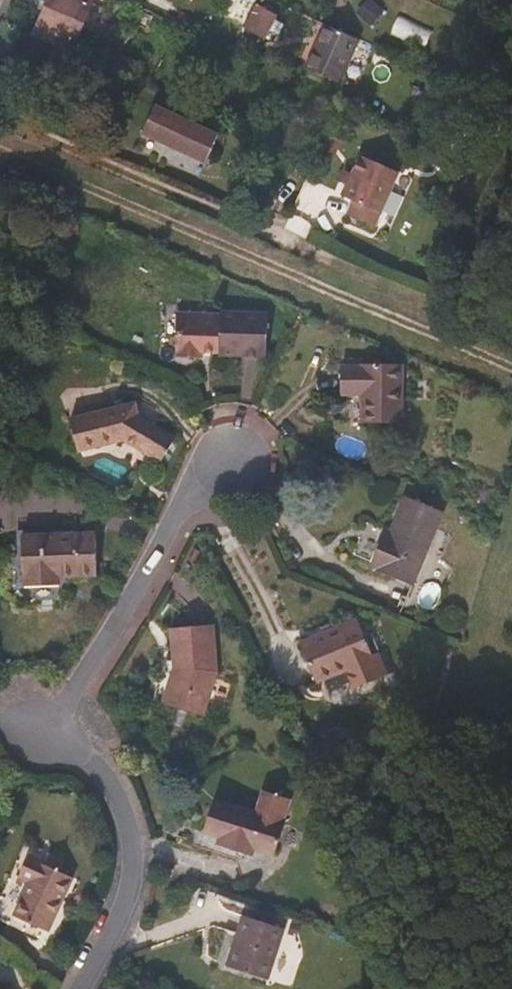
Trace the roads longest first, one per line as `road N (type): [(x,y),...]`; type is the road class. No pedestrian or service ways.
road 1 (track): [(511,362),(0,144)]
road 2 (residential): [(43,736),(203,477),(225,466)]
road 3 (residential): [(43,736),(90,759),(124,816),(132,860),(127,903),(81,988)]

